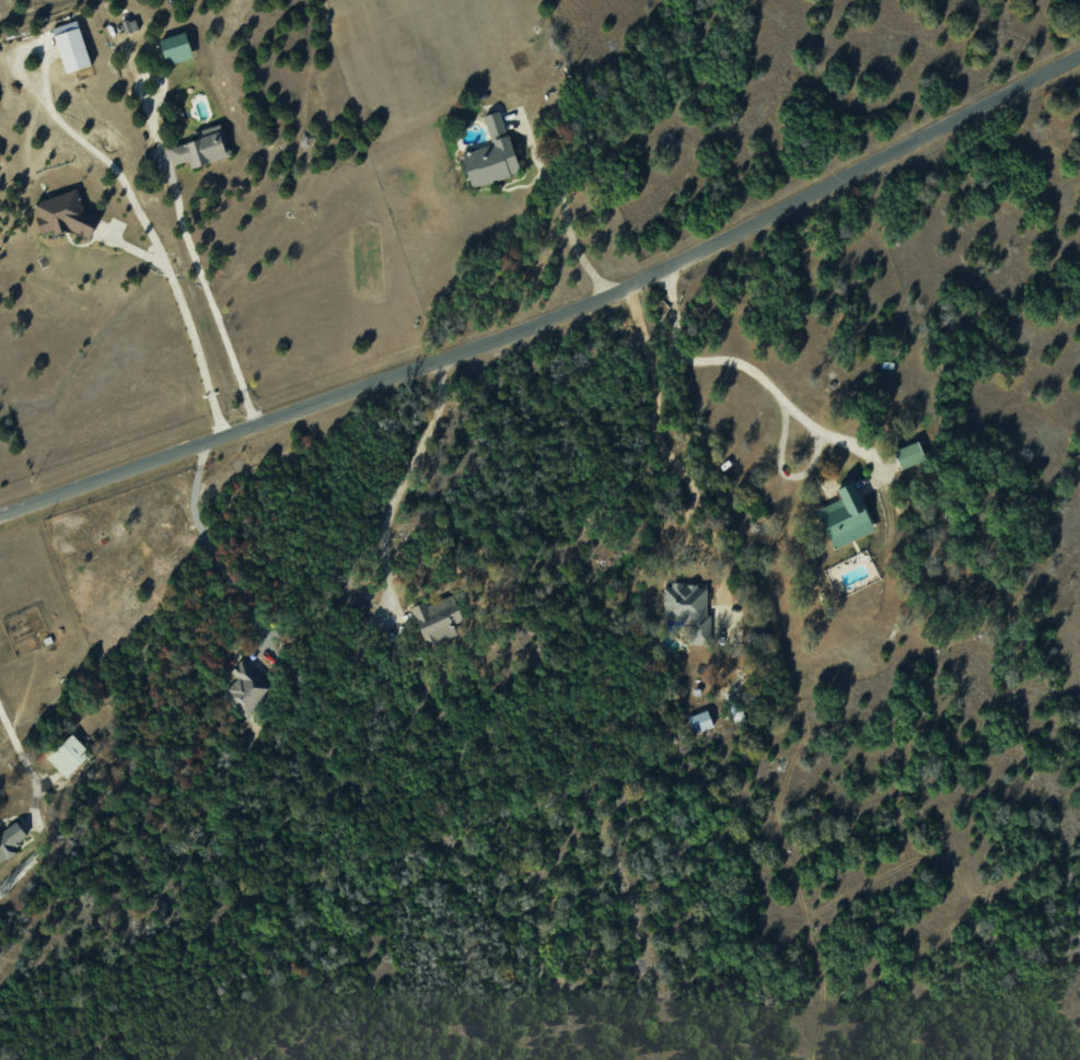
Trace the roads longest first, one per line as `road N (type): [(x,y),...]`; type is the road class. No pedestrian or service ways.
road 1 (residential): [(0,515),(732,237),(1079,60)]

